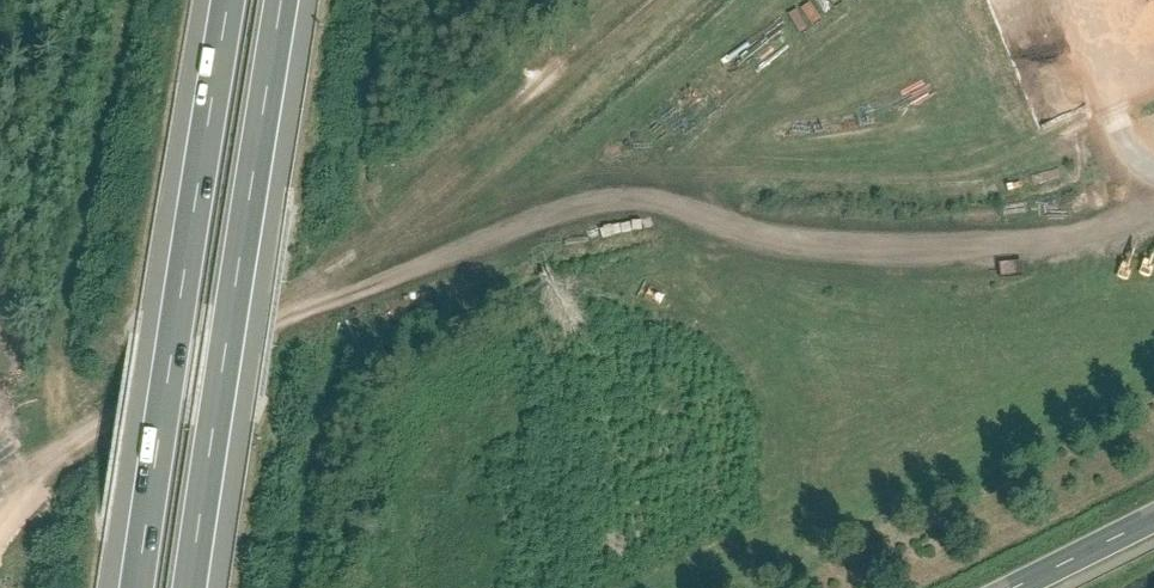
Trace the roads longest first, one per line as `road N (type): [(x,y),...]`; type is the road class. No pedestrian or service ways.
road 1 (track): [(1153,202),(1093,232),(859,255),(582,225),(299,332),(0,514)]
road 2 (motorway): [(230,0),(137,587)]
road 3 (motorway): [(191,587),(282,0)]
road 4 (tertiary): [(1000,587),(1153,510)]

